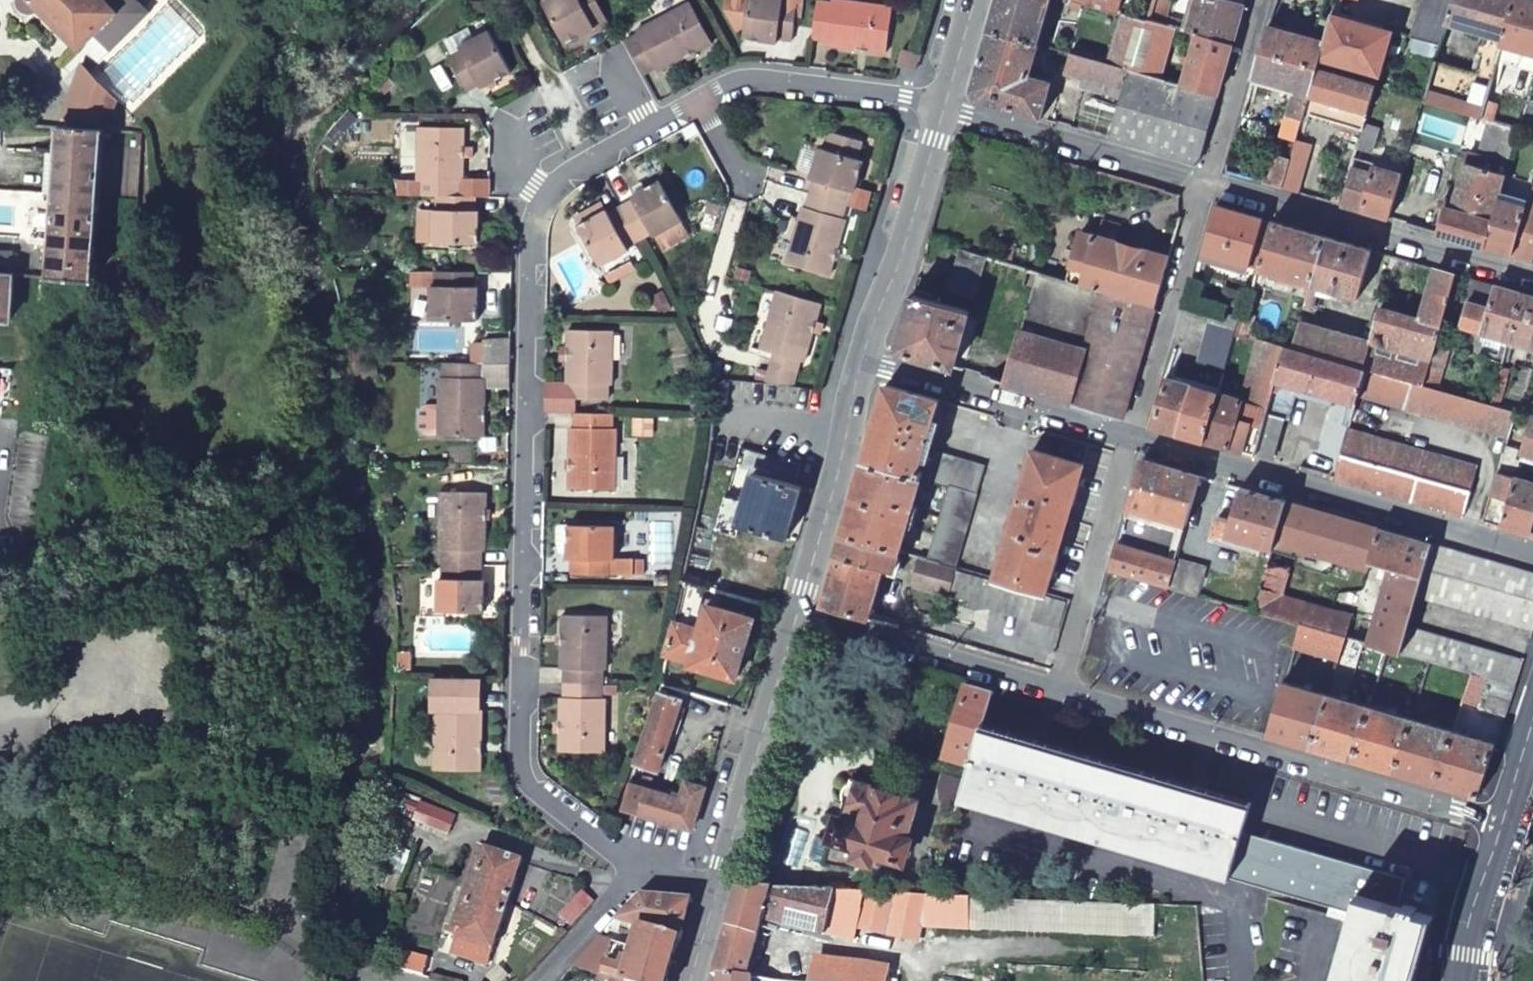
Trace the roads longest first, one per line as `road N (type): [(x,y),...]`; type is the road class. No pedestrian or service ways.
road 1 (residential): [(942,104),(740,75),(554,179),(533,199),(520,766),(549,806),(637,868)]
road 2 (residential): [(1057,690),(1502,822)]
road 3 (residential): [(1532,557),(1133,438)]
road 4 (residential): [(1207,185),(1532,280)]
road 5 (secondary): [(797,612),(719,879)]
road 6 (residential): [(942,104),(1207,185)]
road 7 (residential): [(1133,438),(869,358)]
road 8 (residential): [(797,612),(1057,690)]
road 9 (secondary): [(942,104),(869,358)]
road 10 (secondary): [(869,358),(797,612)]
road 11 (residential): [(1133,438),(1207,185)]
road 12 (residential): [(1057,690),(1133,438)]
road 13 (residential): [(394,980),(315,966),(284,944),(275,921),(292,848)]
road 14 (residential): [(1207,185),(1262,0)]
road 15 (residential): [(1502,822),(1474,909),(1469,980)]
road 16 (residential): [(637,868),(628,890),(542,980)]

